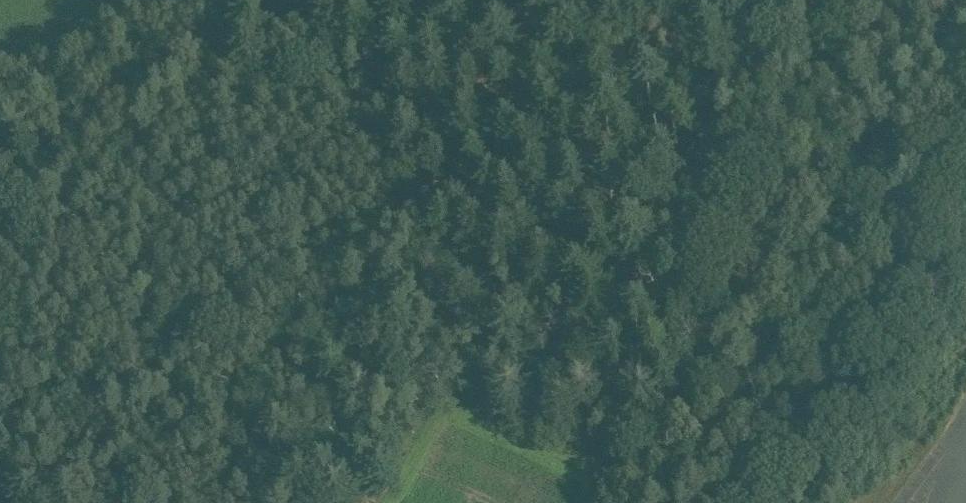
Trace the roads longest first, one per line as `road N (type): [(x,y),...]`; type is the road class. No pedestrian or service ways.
road 1 (track): [(821,0),(783,162),(713,310),(639,502)]
road 2 (track): [(0,77),(217,0)]

